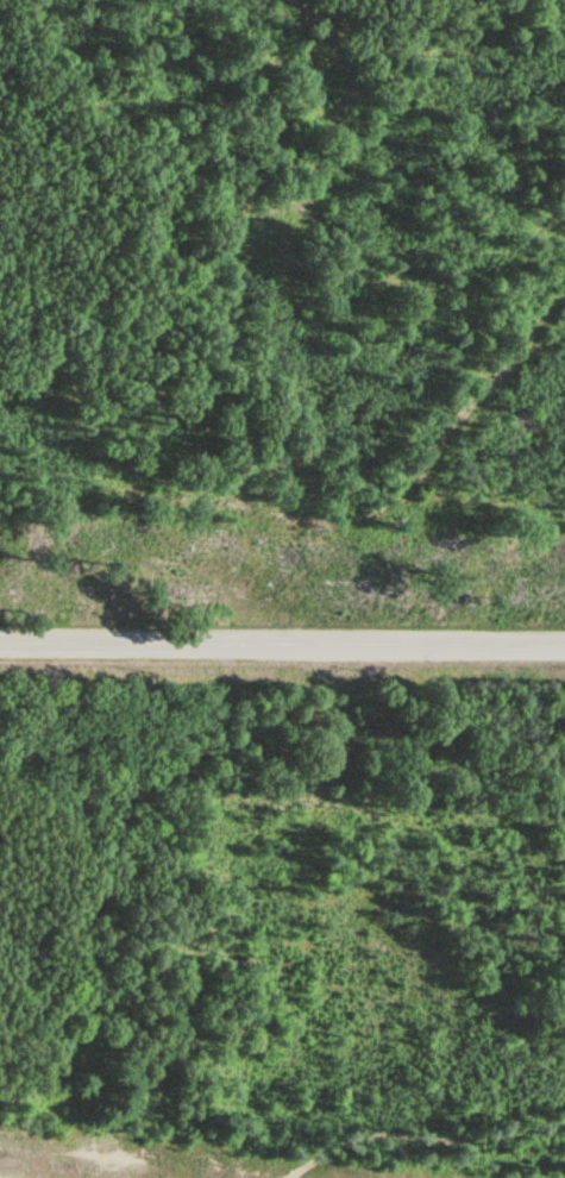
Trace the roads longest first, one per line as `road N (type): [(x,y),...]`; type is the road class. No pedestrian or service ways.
road 1 (tertiary): [(564,641),(0,642)]

